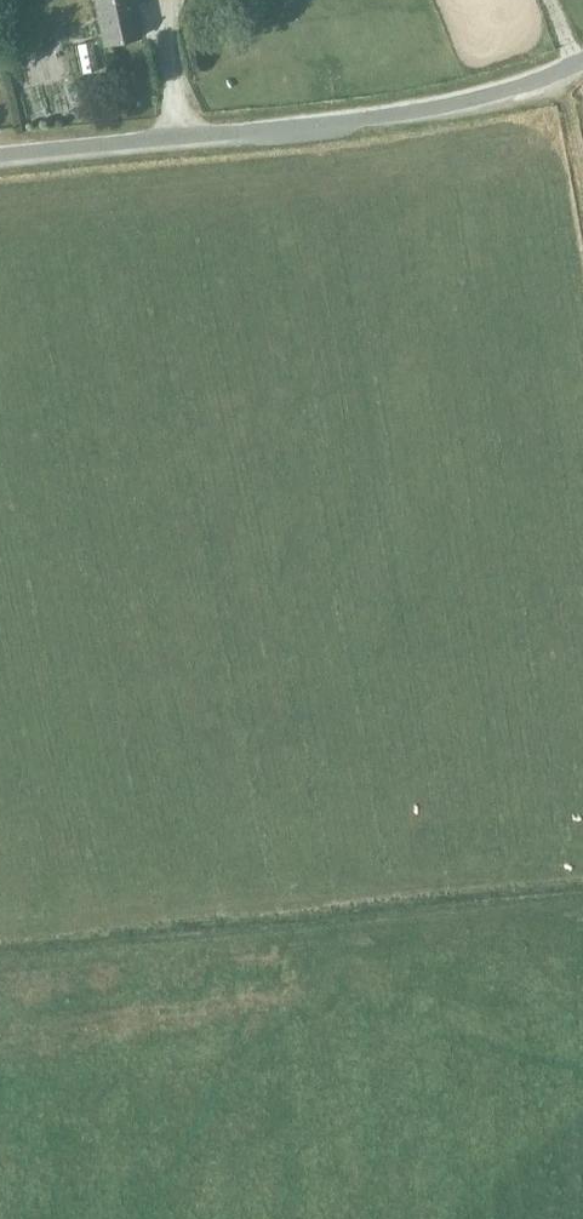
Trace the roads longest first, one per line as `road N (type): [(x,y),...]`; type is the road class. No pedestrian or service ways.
road 1 (unclassified): [(0,158),(414,116),(518,91),(582,64)]
road 2 (track): [(582,201),(560,75)]

